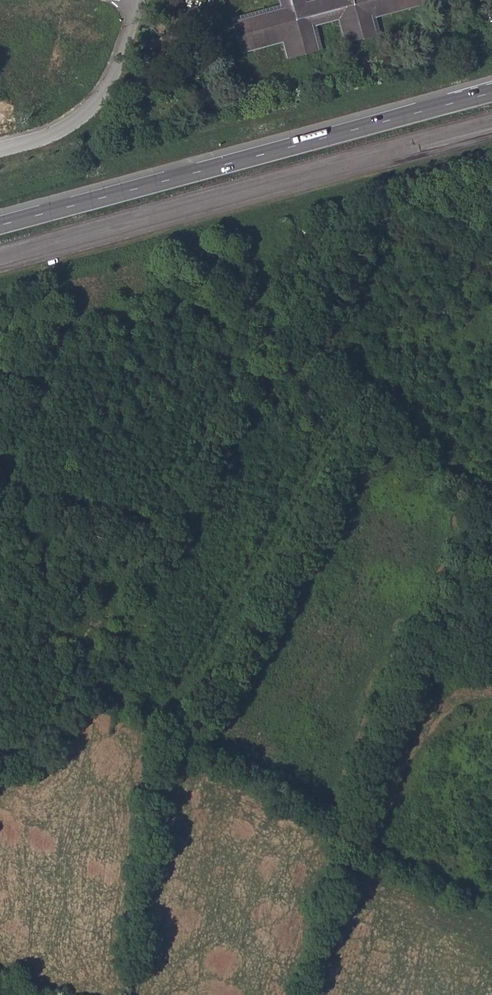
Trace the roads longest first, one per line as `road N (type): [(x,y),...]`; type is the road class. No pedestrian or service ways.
road 1 (trunk): [(0,255),(491,123)]
road 2 (trunk): [(491,93),(0,225)]
road 3 (unclassified): [(0,147),(66,129),(109,88)]

